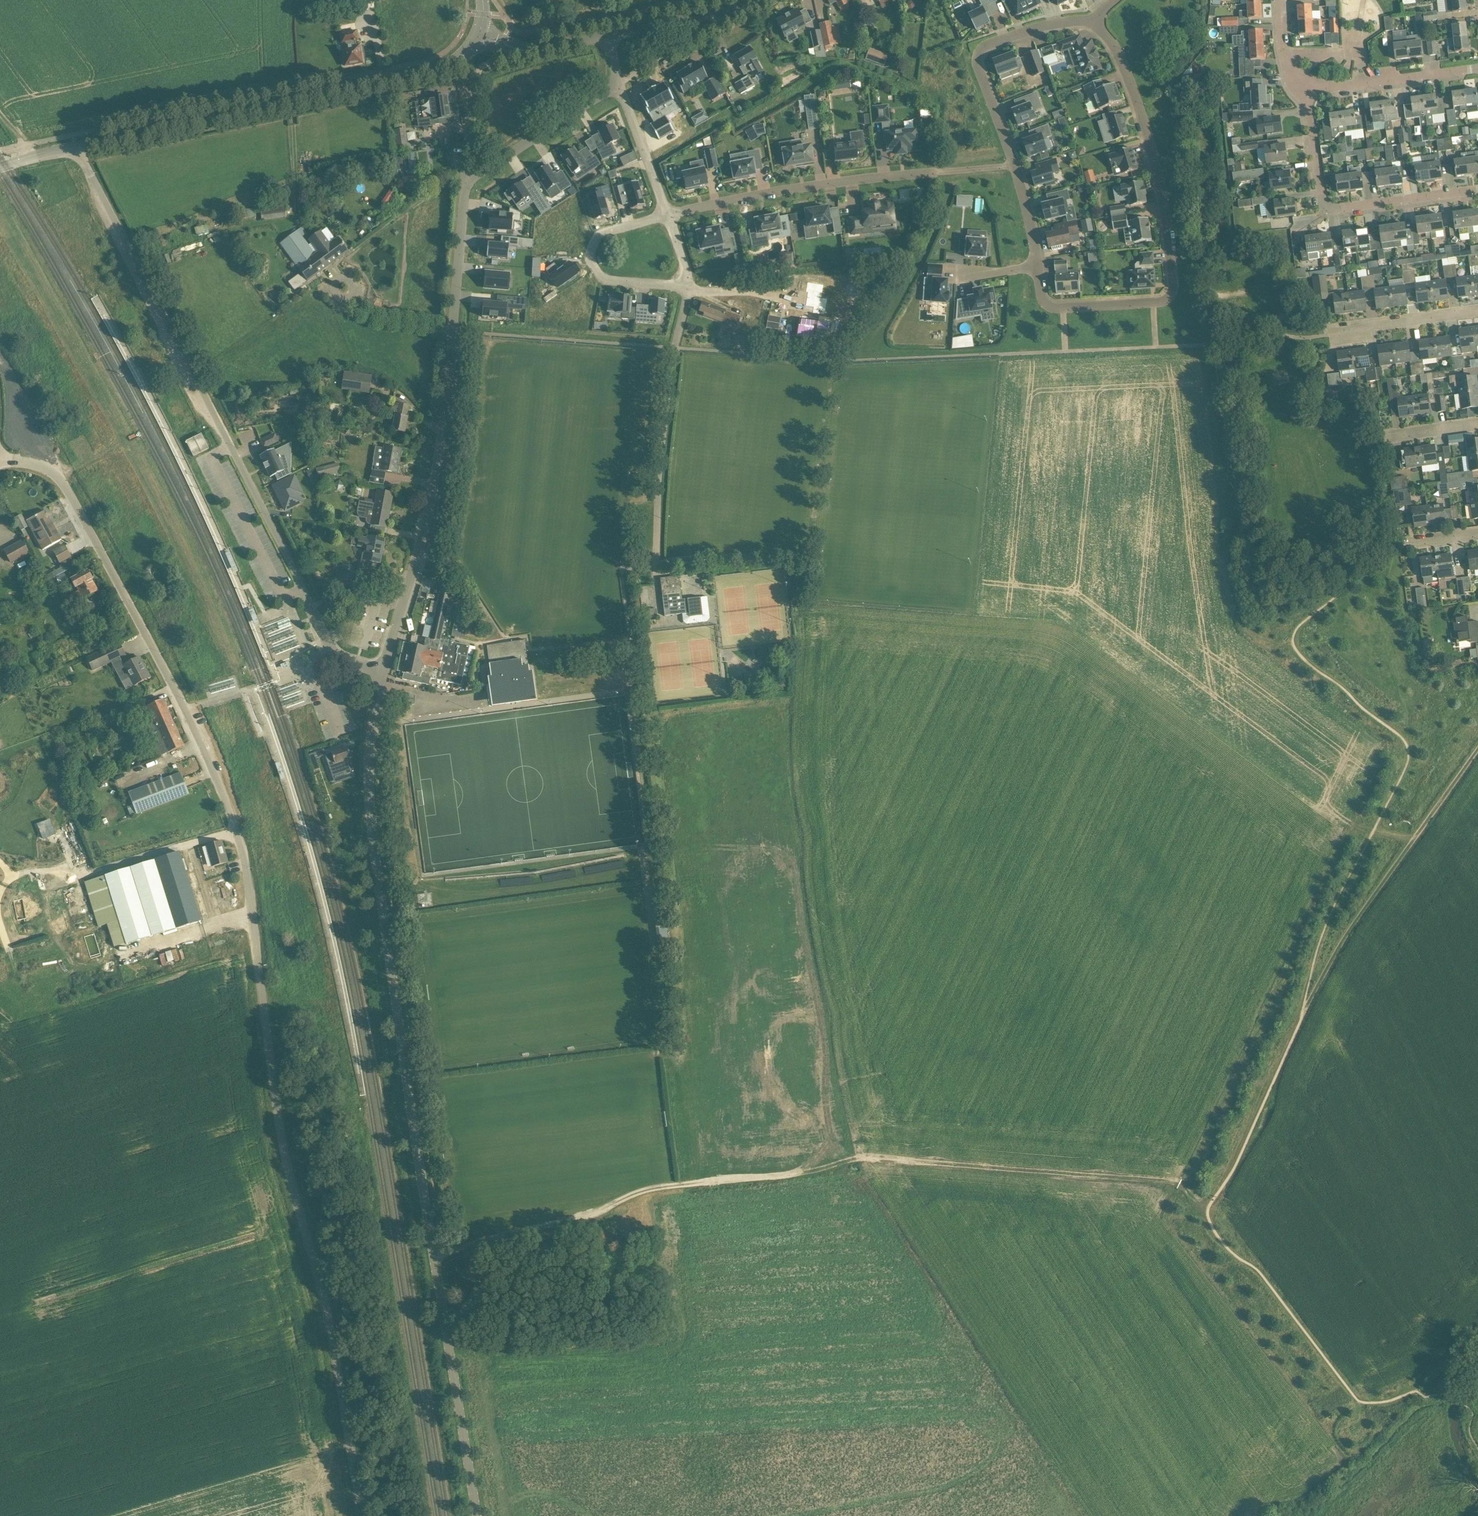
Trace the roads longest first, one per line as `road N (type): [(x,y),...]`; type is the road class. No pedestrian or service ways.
road 1 (unclassified): [(362,1515),(331,1333),(290,1188),(240,839),(185,708),(58,479),(0,457)]
road 2 (tertiary): [(477,1515),(369,811),(369,754),(383,669)]
road 3 (unclassified): [(383,669),(346,659),(329,640),(76,147)]
road 4 (tertiary): [(383,669),(431,501),(464,184)]
road 5 (residential): [(1093,19),(1117,48),(1154,153),(1175,295),(1161,303),(1056,307),(1043,299),(1036,266)]
road 6 (tertiary): [(76,147),(433,72),(477,39)]
road 7 (residential): [(1036,266),(1021,188),(977,61),(1012,38),(1093,19)]
road 8 (residential): [(937,172),(751,198),(669,219)]
road 9 (residential): [(1477,190),(1325,205),(1309,91)]
road 10 (residential): [(656,561),(676,348)]
road 11 (track): [(1304,1012),(1416,839)]
road 12 (residential): [(669,219),(604,235),(590,261),(602,280),(687,289)]
road 13 (tertiary): [(464,184),(618,83)]
road 14 (residential): [(1309,91),(1477,69)]
road 15 (tertiary): [(607,36),(758,0)]
road 16 (residential): [(669,219),(618,83)]
road 17 (residential): [(1334,331),(1477,312)]

